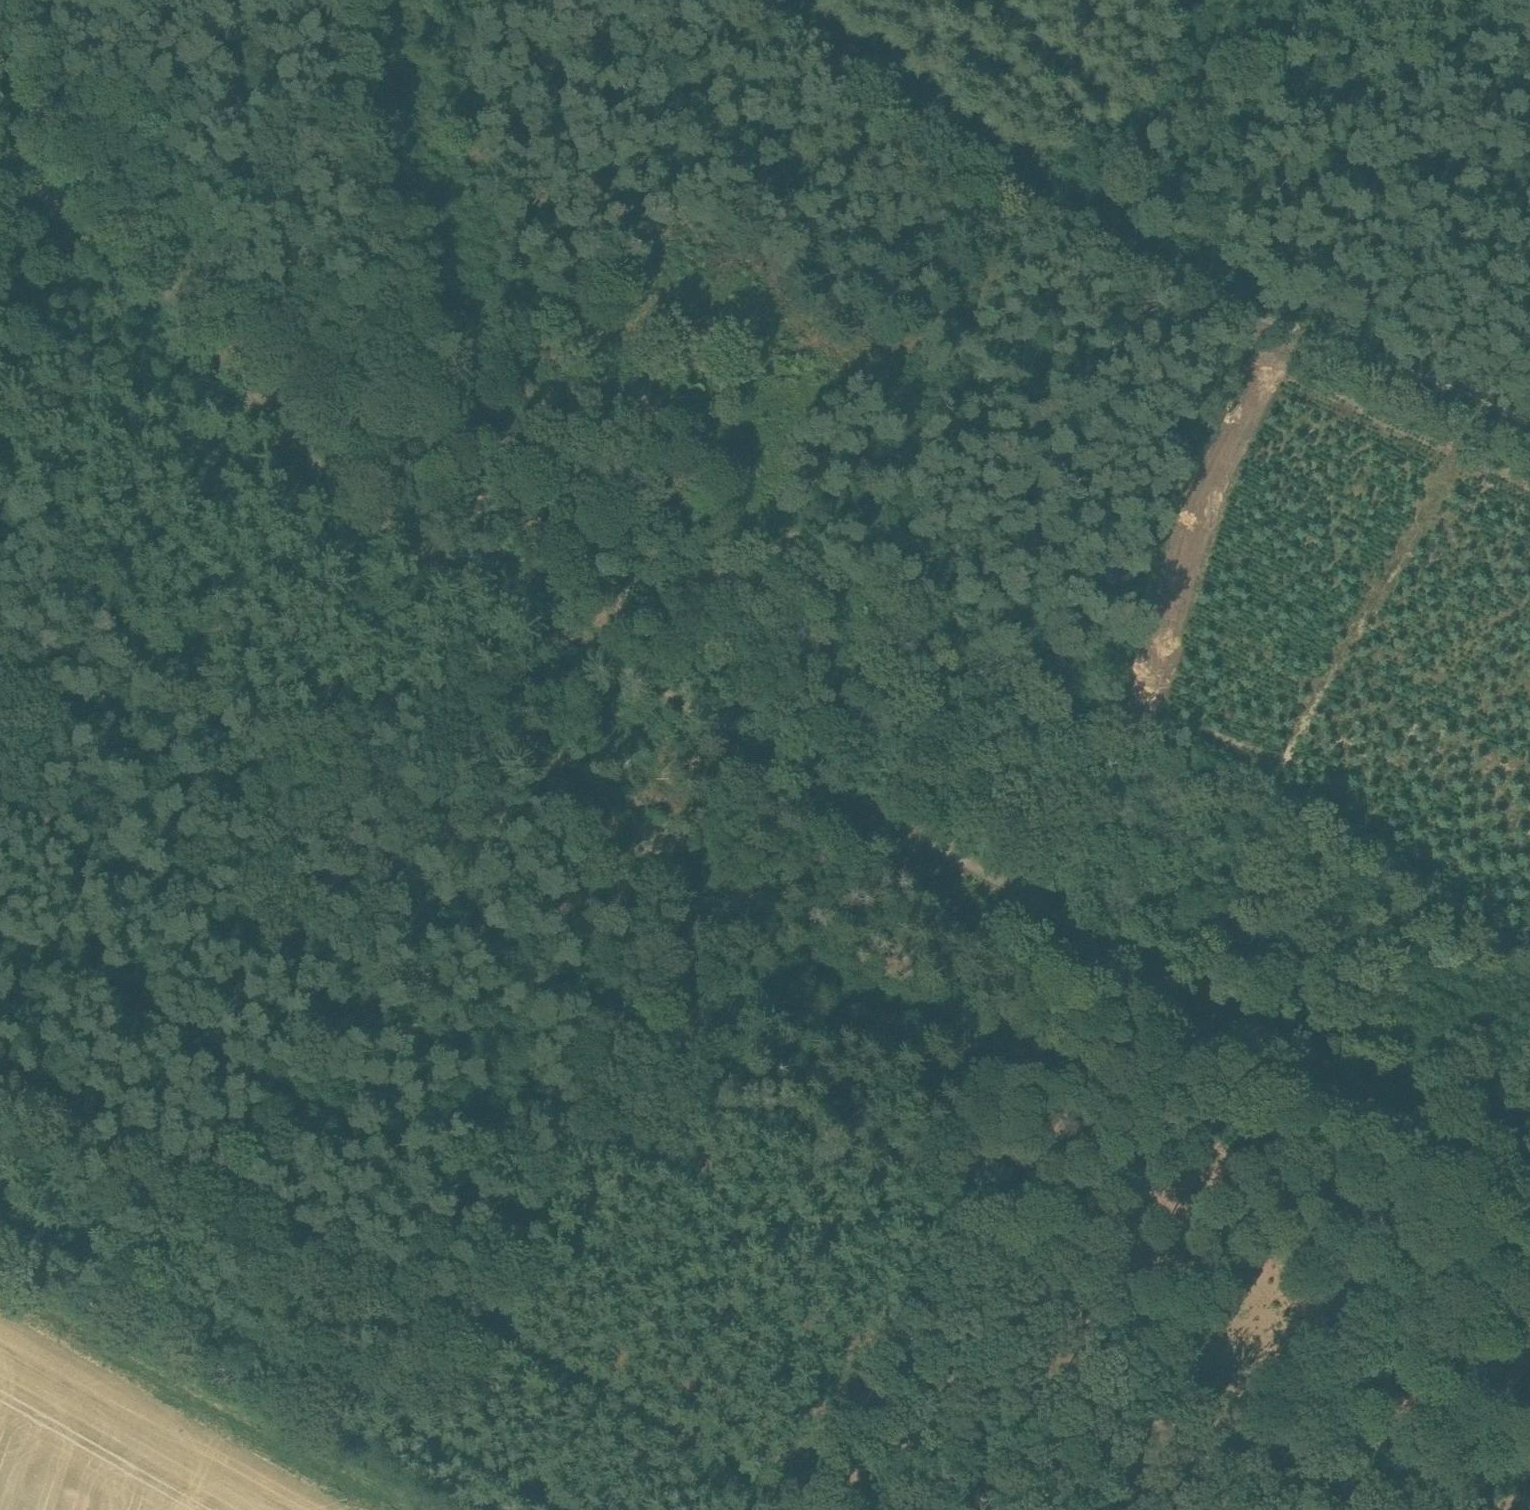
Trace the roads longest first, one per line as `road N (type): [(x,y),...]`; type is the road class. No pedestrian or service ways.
road 1 (track): [(0,390),(79,213)]

